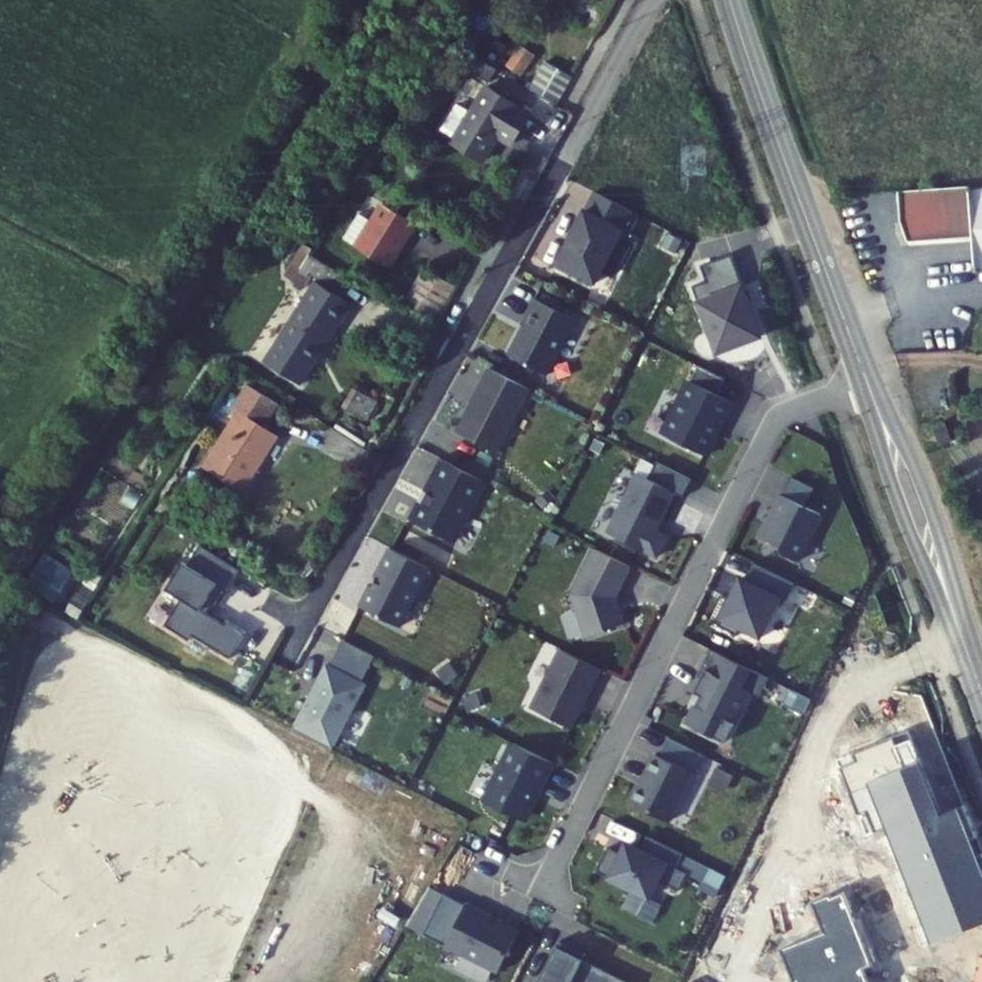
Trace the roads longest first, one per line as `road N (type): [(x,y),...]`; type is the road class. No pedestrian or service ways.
road 1 (residential): [(654,0),(298,637)]
road 2 (residential): [(866,382),(793,411),(772,431),(542,890)]
road 3 (tertiary): [(866,382),(729,0)]
road 4 (tertiary): [(981,693),(866,382)]

